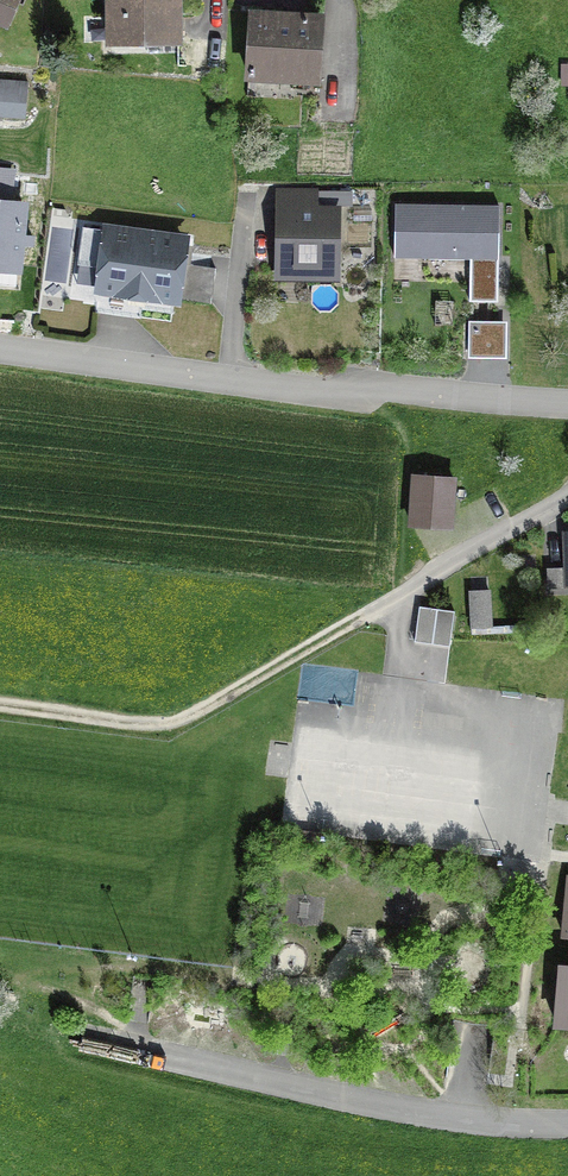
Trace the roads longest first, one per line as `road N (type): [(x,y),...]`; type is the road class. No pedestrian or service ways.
road 1 (residential): [(567,404),(398,387),(289,386),(0,351)]
road 2 (residential): [(82,1042),(408,1111),(567,1124)]
road 3 (track): [(370,613),(179,721),(150,727),(0,706)]

